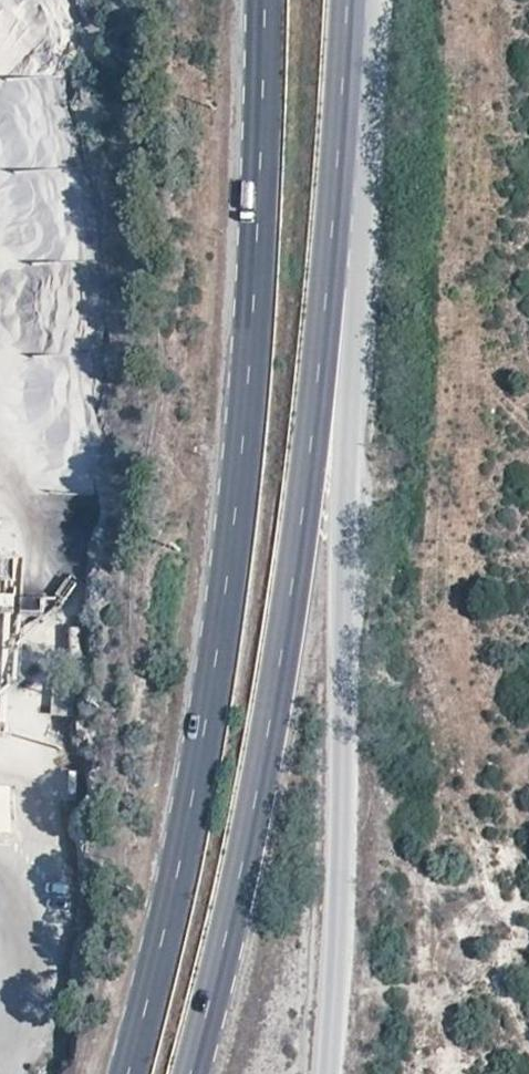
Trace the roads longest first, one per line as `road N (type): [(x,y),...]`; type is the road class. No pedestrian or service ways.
road 1 (primary): [(265,0),(254,332),(221,629),(124,1073)]
road 2 (primary): [(189,1073),(240,905),(300,546),(337,239)]
road 3 (unclassified): [(325,1073),(338,931),(346,446),(357,287),(337,239)]
road 4 (primary): [(337,239),(349,0)]

